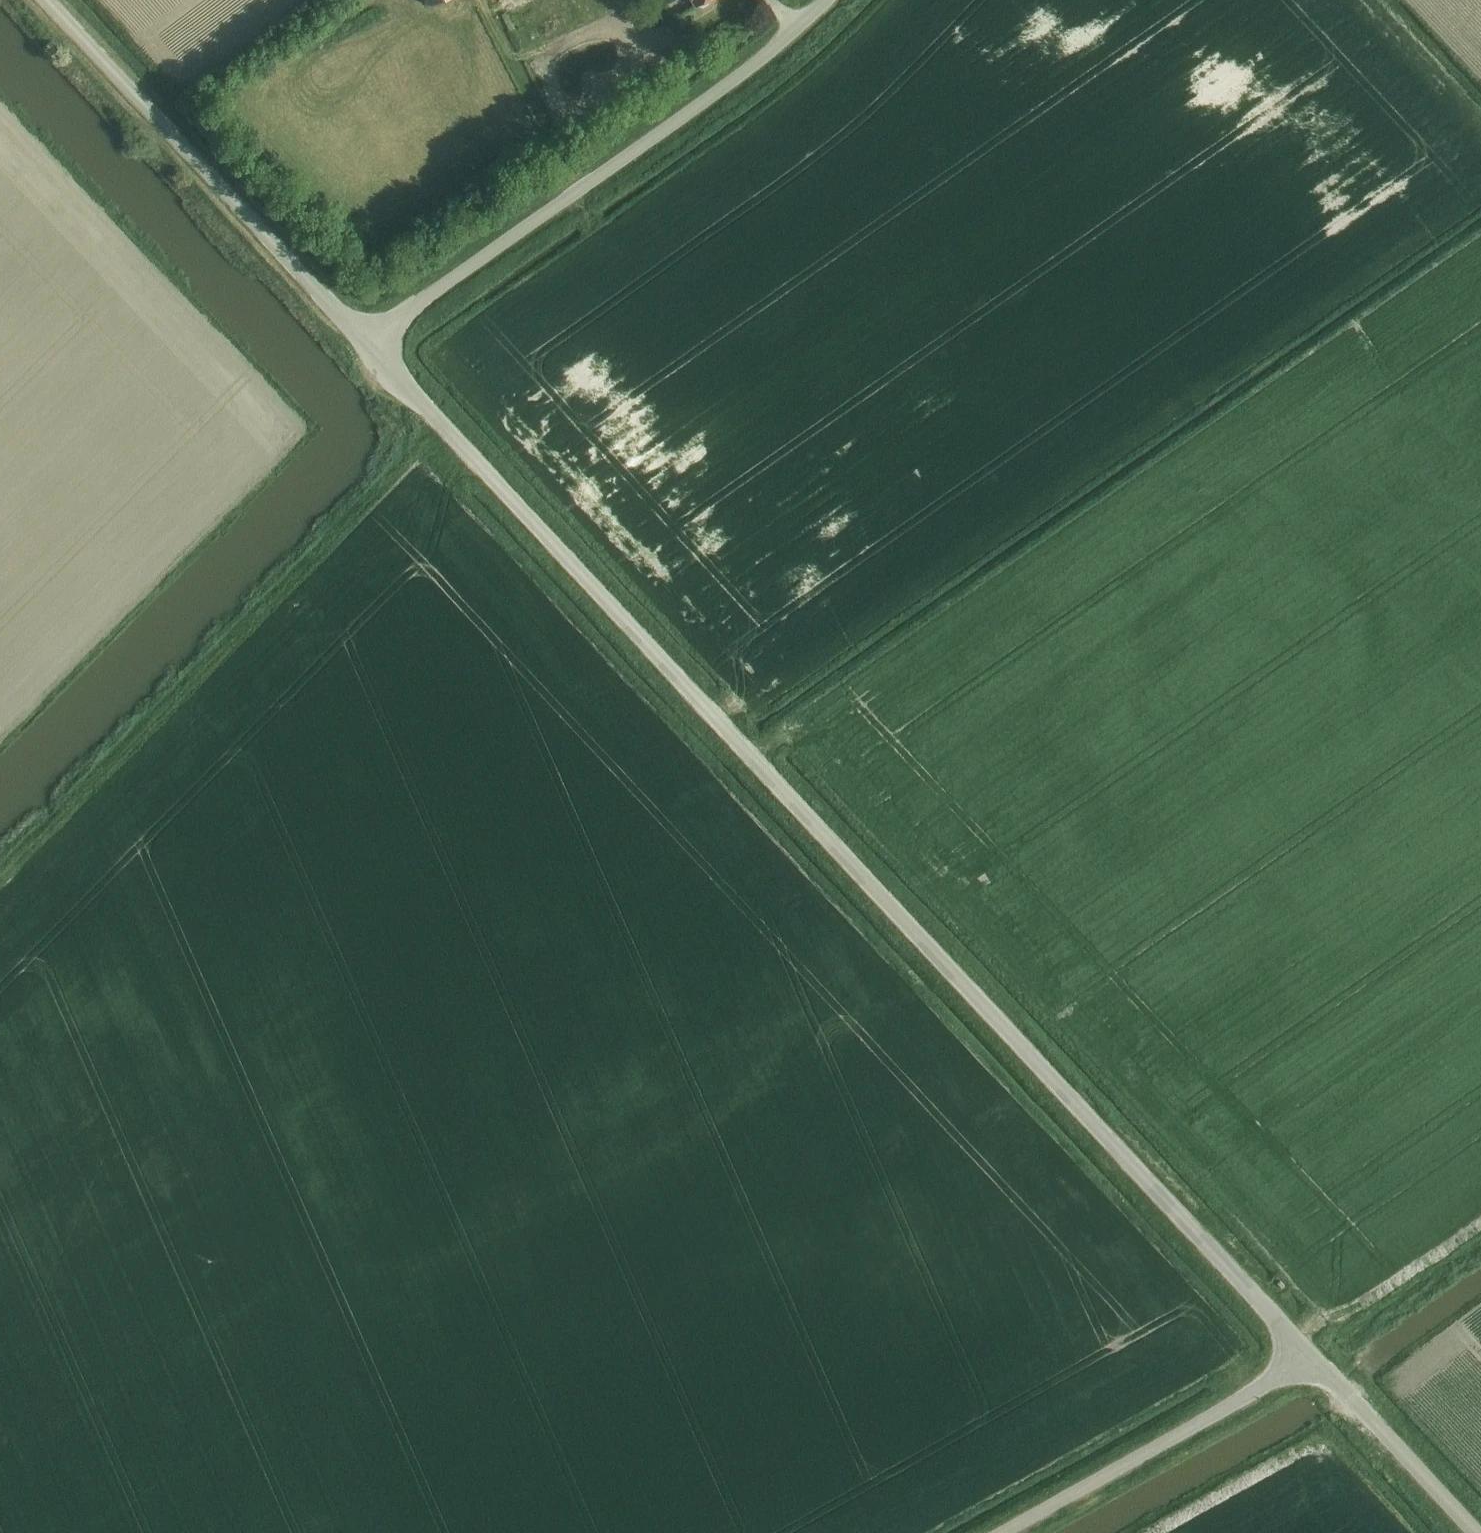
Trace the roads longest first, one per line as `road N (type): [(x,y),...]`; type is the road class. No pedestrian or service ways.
road 1 (tertiary): [(1307,1359),(367,343)]
road 2 (unclassified): [(367,343),(709,97),(826,0)]
road 3 (tertiary): [(367,343),(46,0)]
road 4 (unclassified): [(1001,1532),(1307,1359)]
road 5 (tertiary): [(1471,1532),(1307,1359)]

